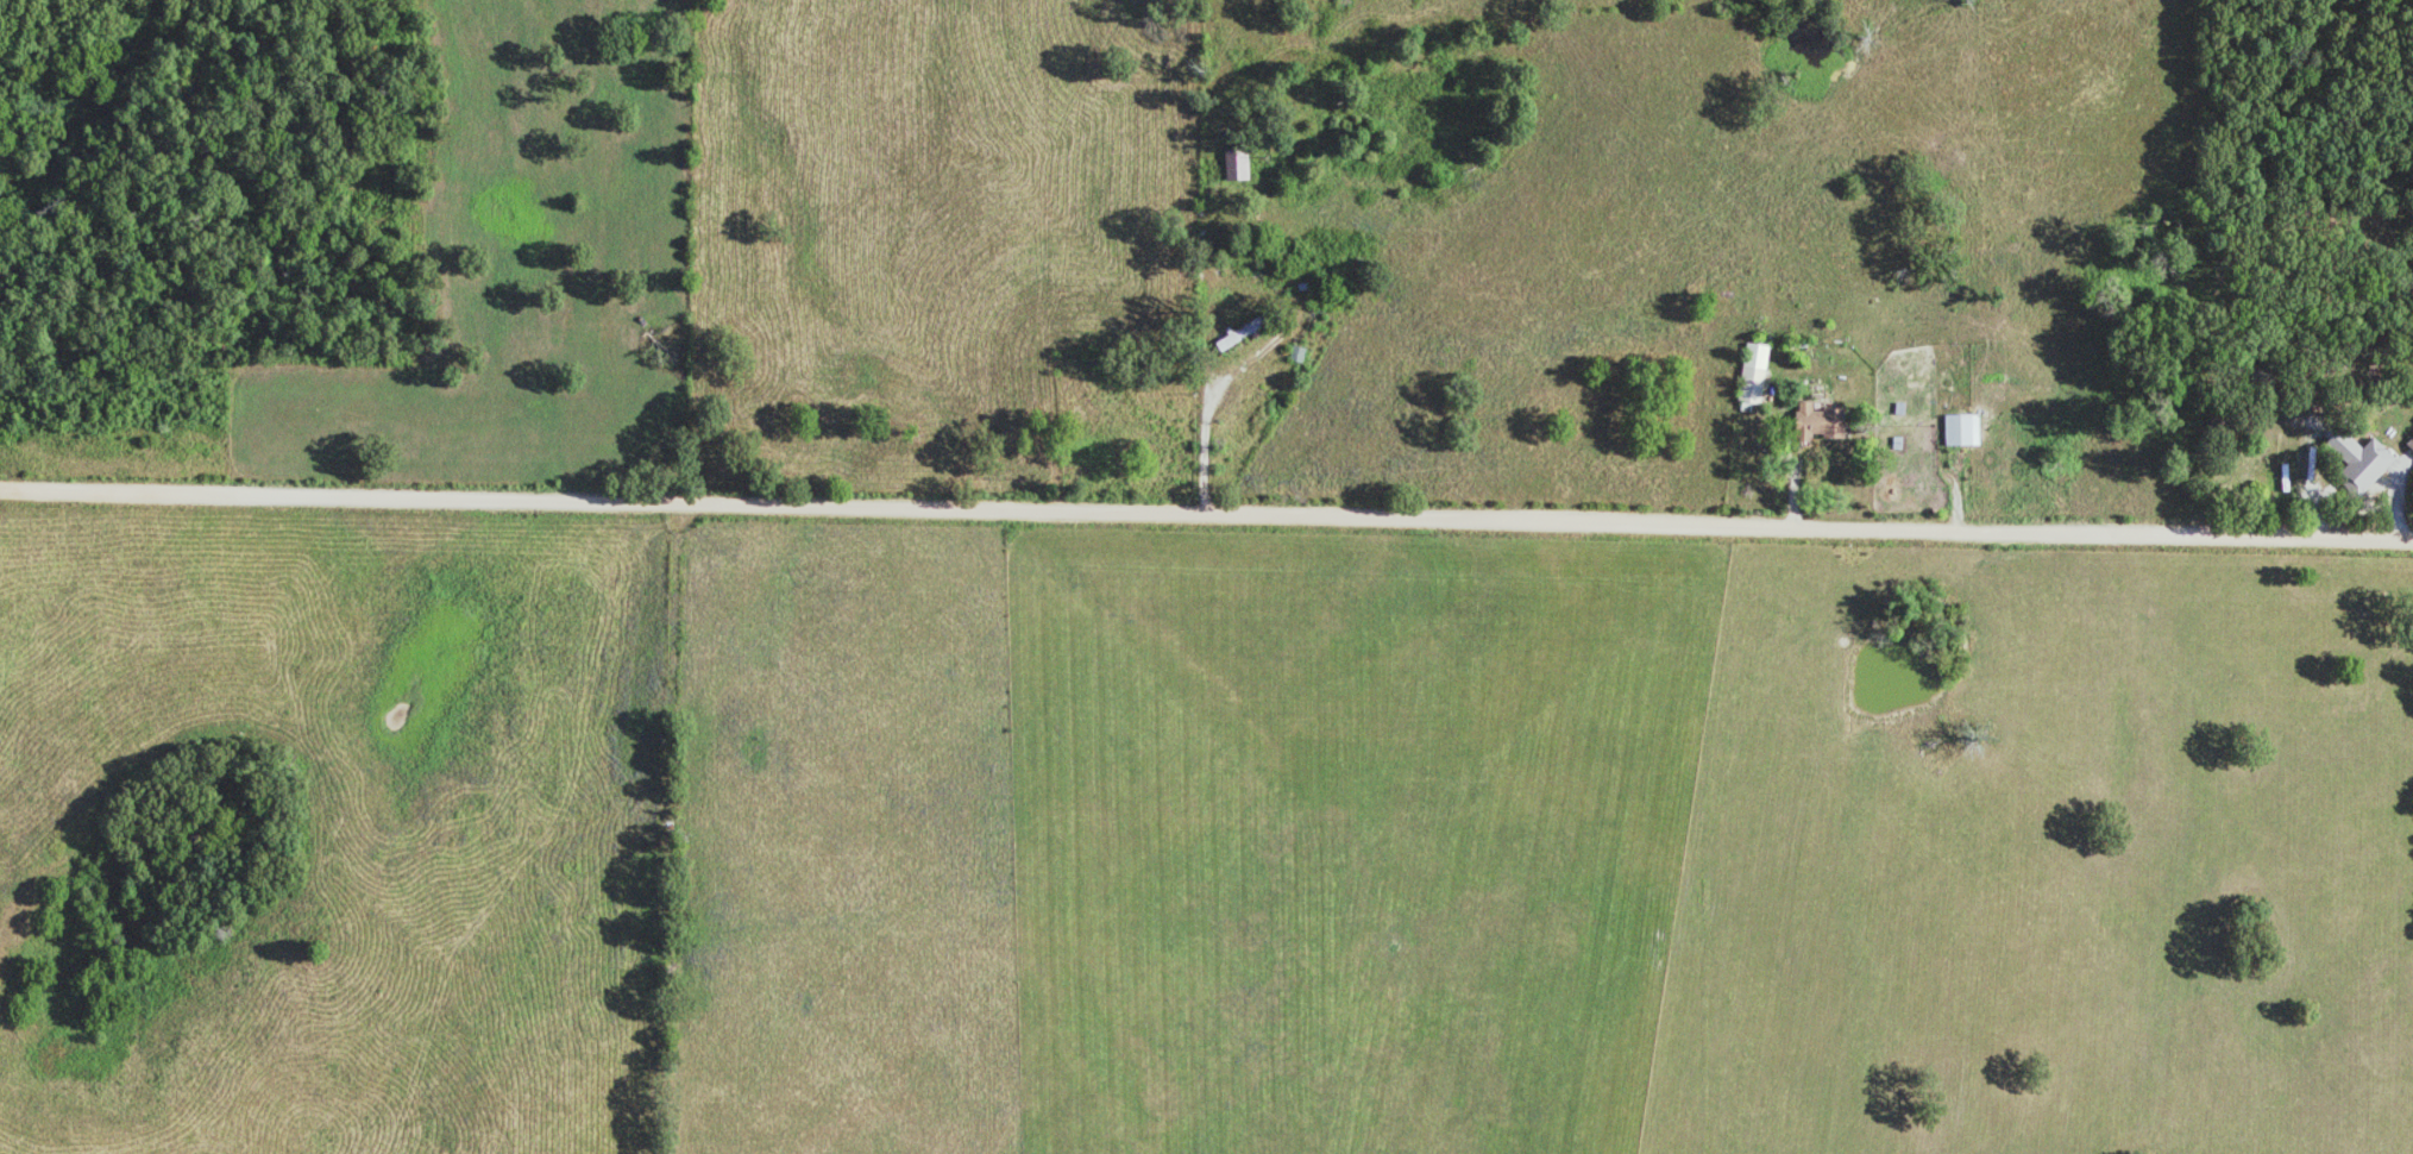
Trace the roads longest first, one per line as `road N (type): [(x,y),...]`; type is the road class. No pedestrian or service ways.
road 1 (residential): [(0,495),(1671,520),(2412,540)]

